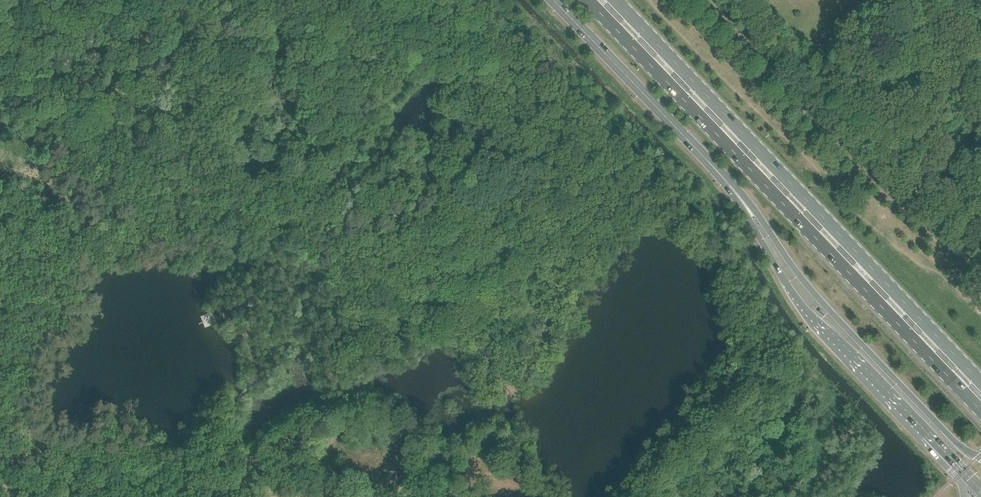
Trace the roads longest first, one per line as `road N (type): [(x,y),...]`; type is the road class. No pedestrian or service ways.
road 1 (primary): [(588,0),(980,410)]
road 2 (primary): [(980,381),(617,0)]
road 3 (primary): [(714,168),(800,302),(980,493)]
road 4 (primary): [(980,457),(955,442),(819,298),(714,168)]
road 5 (residential): [(980,265),(894,194),(698,0)]
road 6 (primary): [(714,168),(552,0)]

